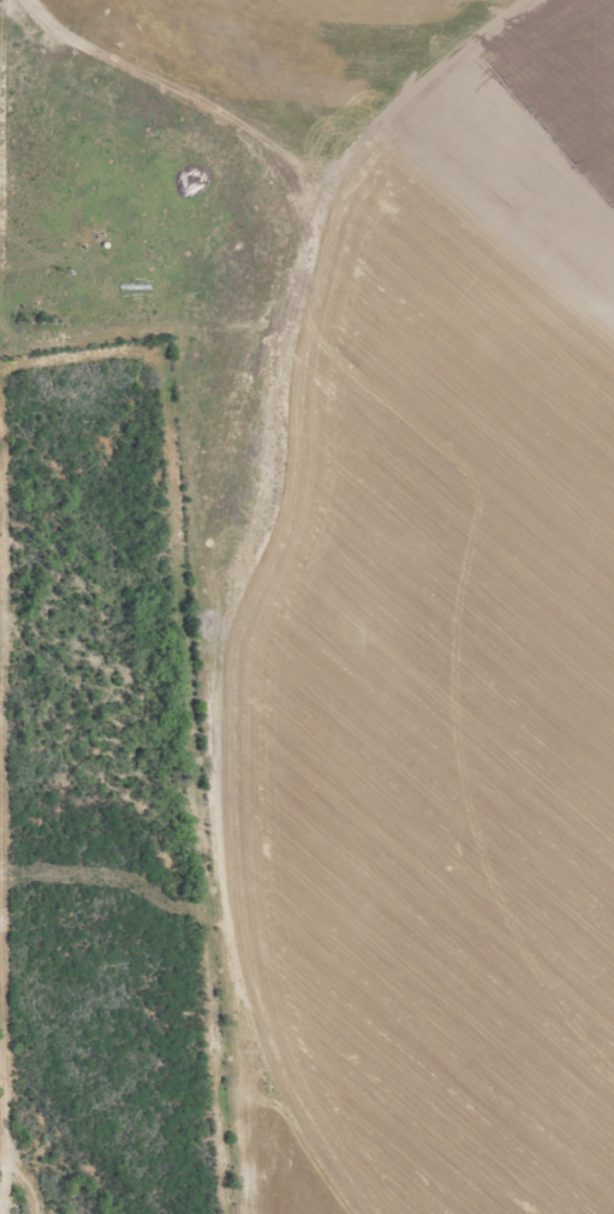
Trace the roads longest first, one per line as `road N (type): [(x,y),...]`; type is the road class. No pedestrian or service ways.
road 1 (track): [(231,1213),(199,569),(213,487),(270,362),(250,345),(167,344),(77,349),(0,364)]
road 2 (track): [(0,305),(3,1213)]

